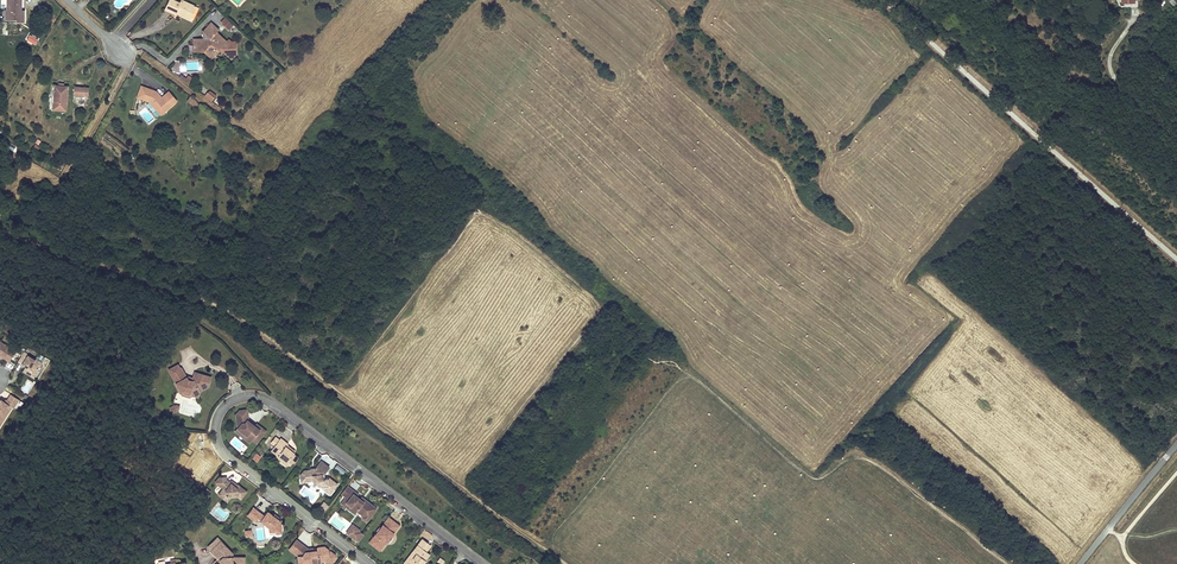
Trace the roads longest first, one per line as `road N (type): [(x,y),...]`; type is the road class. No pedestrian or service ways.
road 1 (track): [(566,563),(242,317),(232,302),(239,274),(116,189),(83,146)]
road 2 (residential): [(480,563),(277,406),(256,394),(224,402),(214,418),(219,446),(369,563)]
road 3 (unclassified): [(1081,563),(1176,444)]

